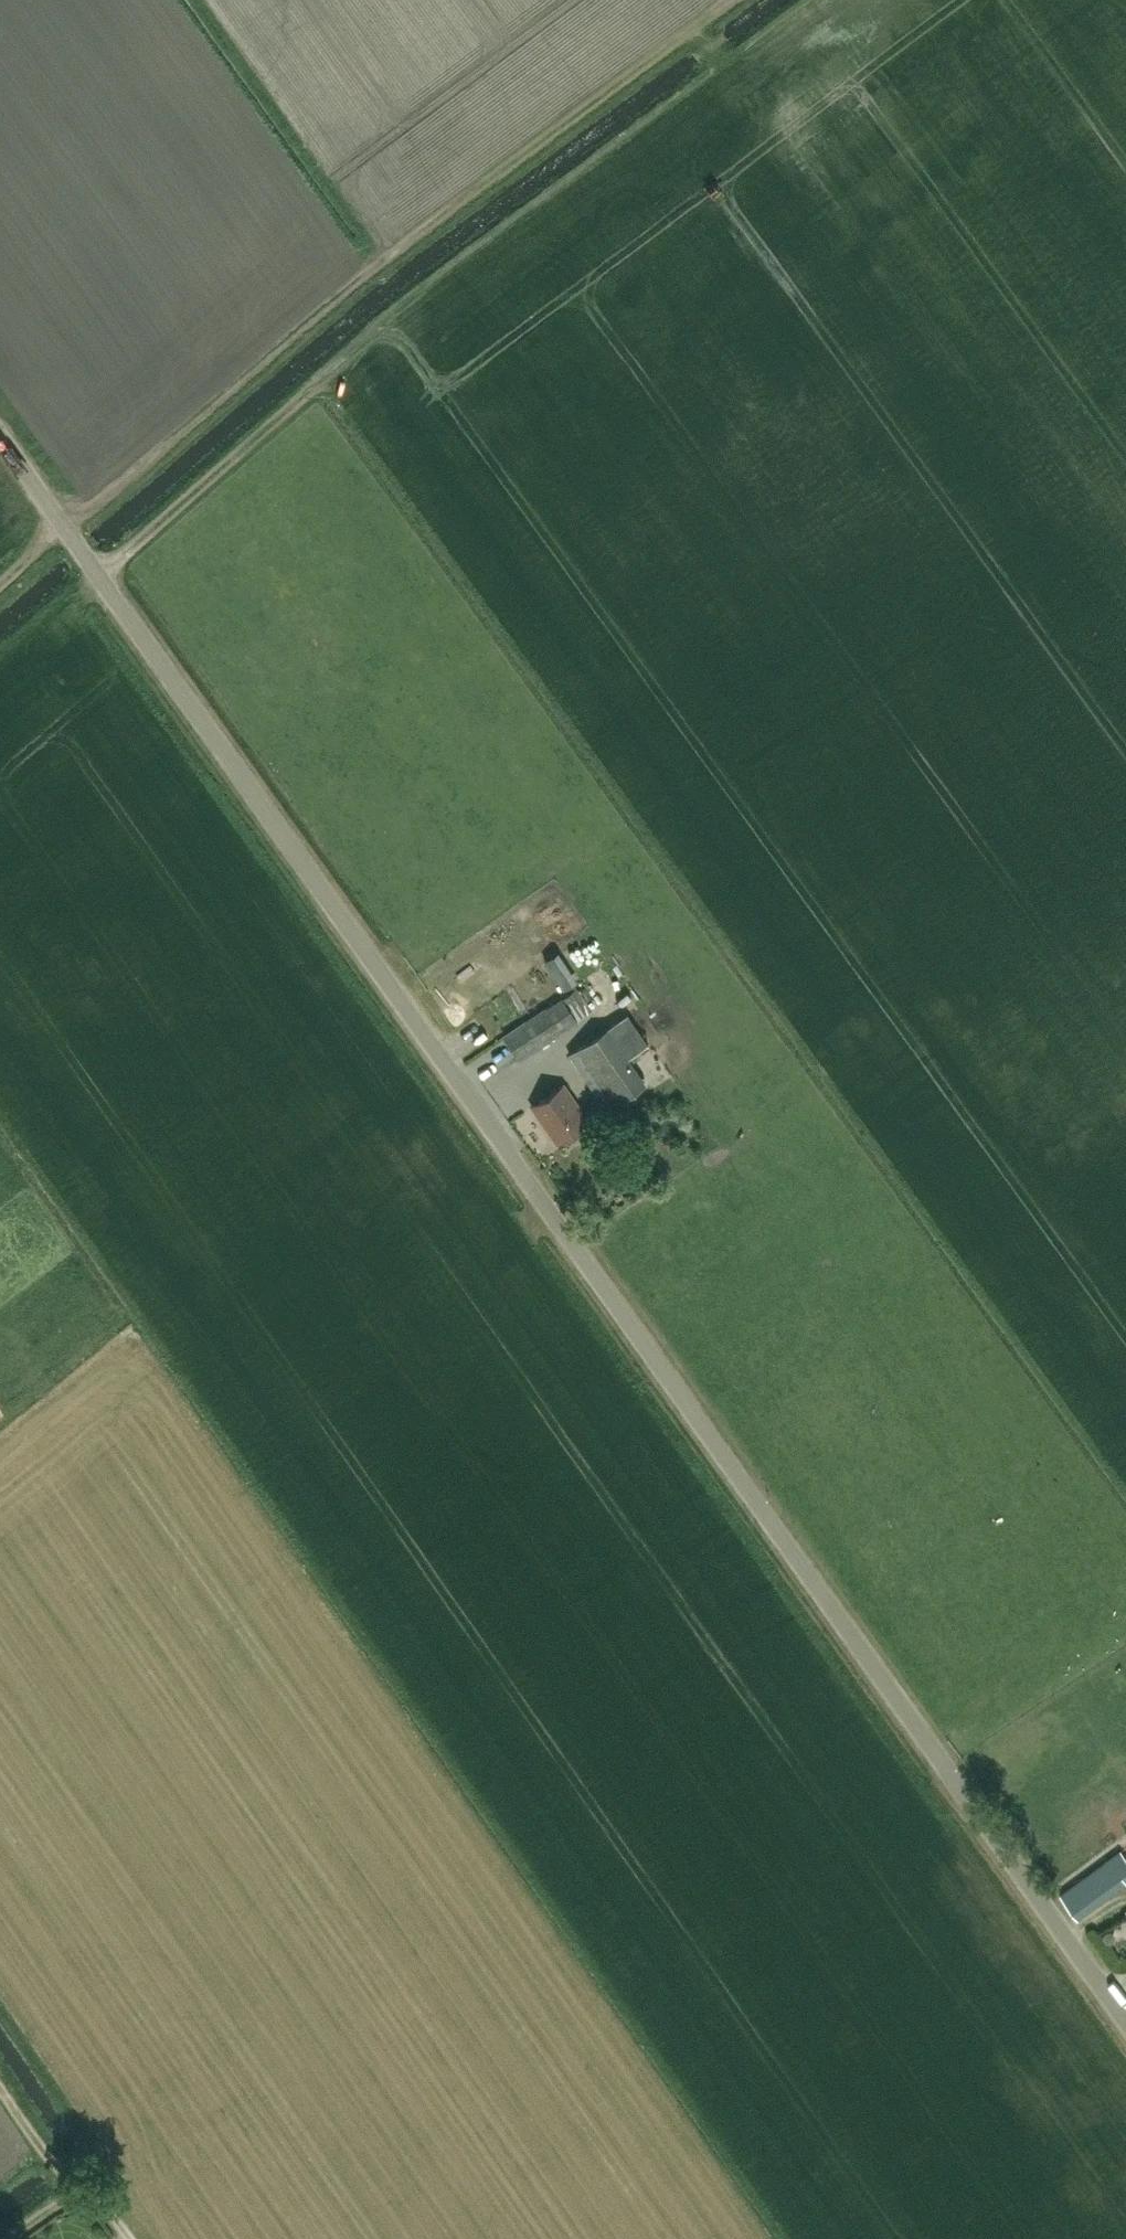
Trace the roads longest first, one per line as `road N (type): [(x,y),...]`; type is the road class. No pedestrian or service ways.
road 1 (unclassified): [(1125,2050),(969,1843),(0,437)]
road 2 (track): [(0,2083),(72,2190),(126,2238)]

